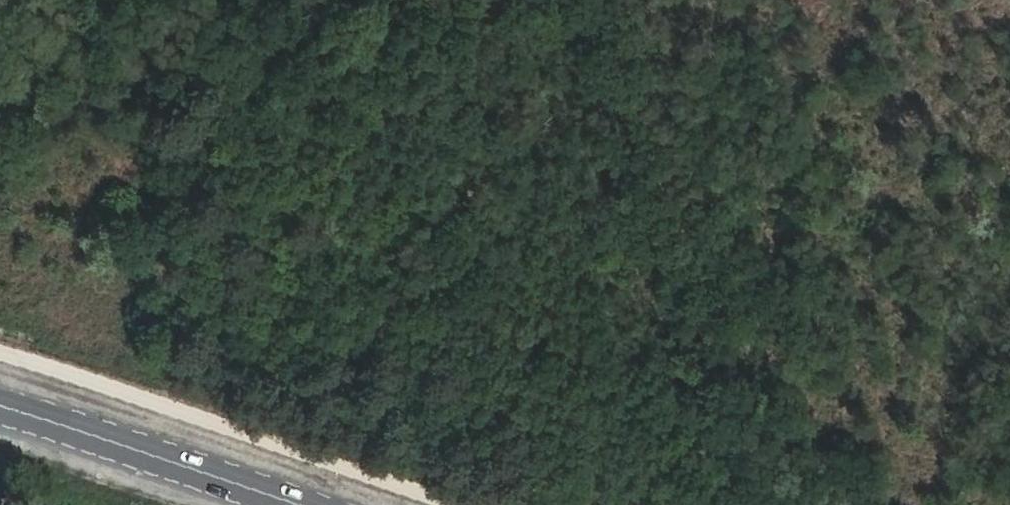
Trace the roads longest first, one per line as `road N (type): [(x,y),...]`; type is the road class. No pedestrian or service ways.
road 1 (primary): [(0,406),(293,504)]

